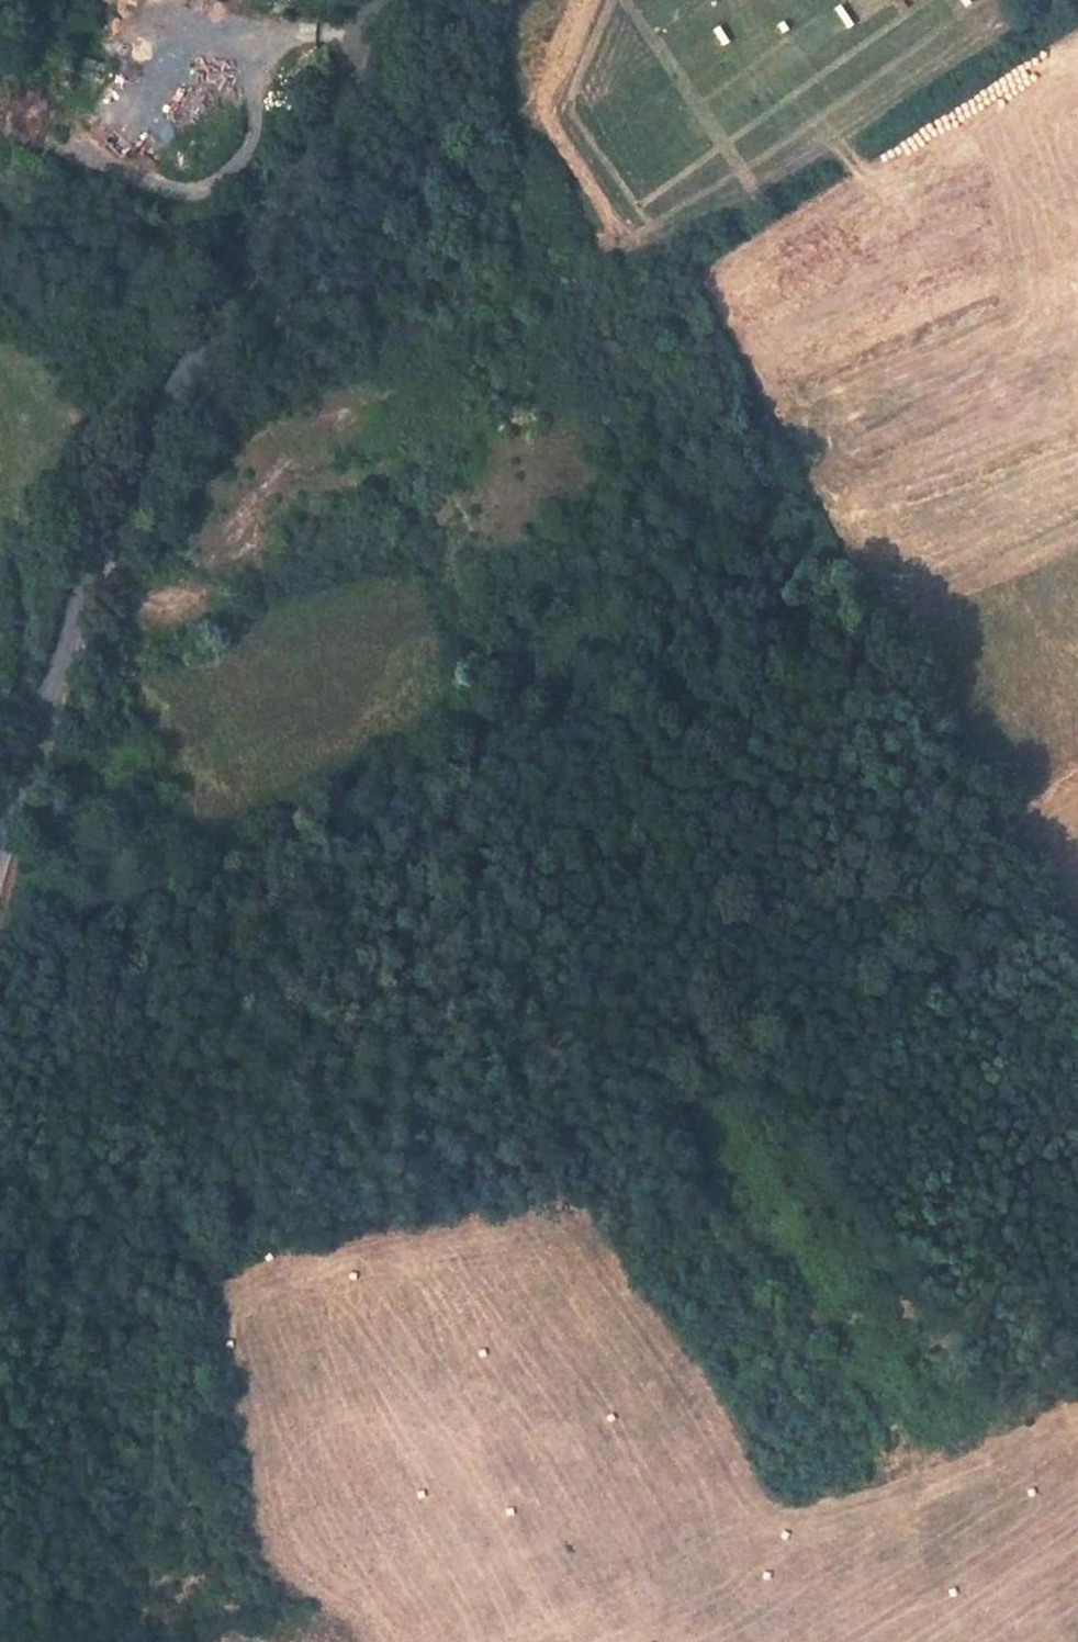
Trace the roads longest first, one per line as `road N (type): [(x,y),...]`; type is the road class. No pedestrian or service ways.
road 1 (unclassified): [(0,860),(97,547),(374,0)]
road 2 (track): [(104,533),(114,575),(130,592),(184,604)]

